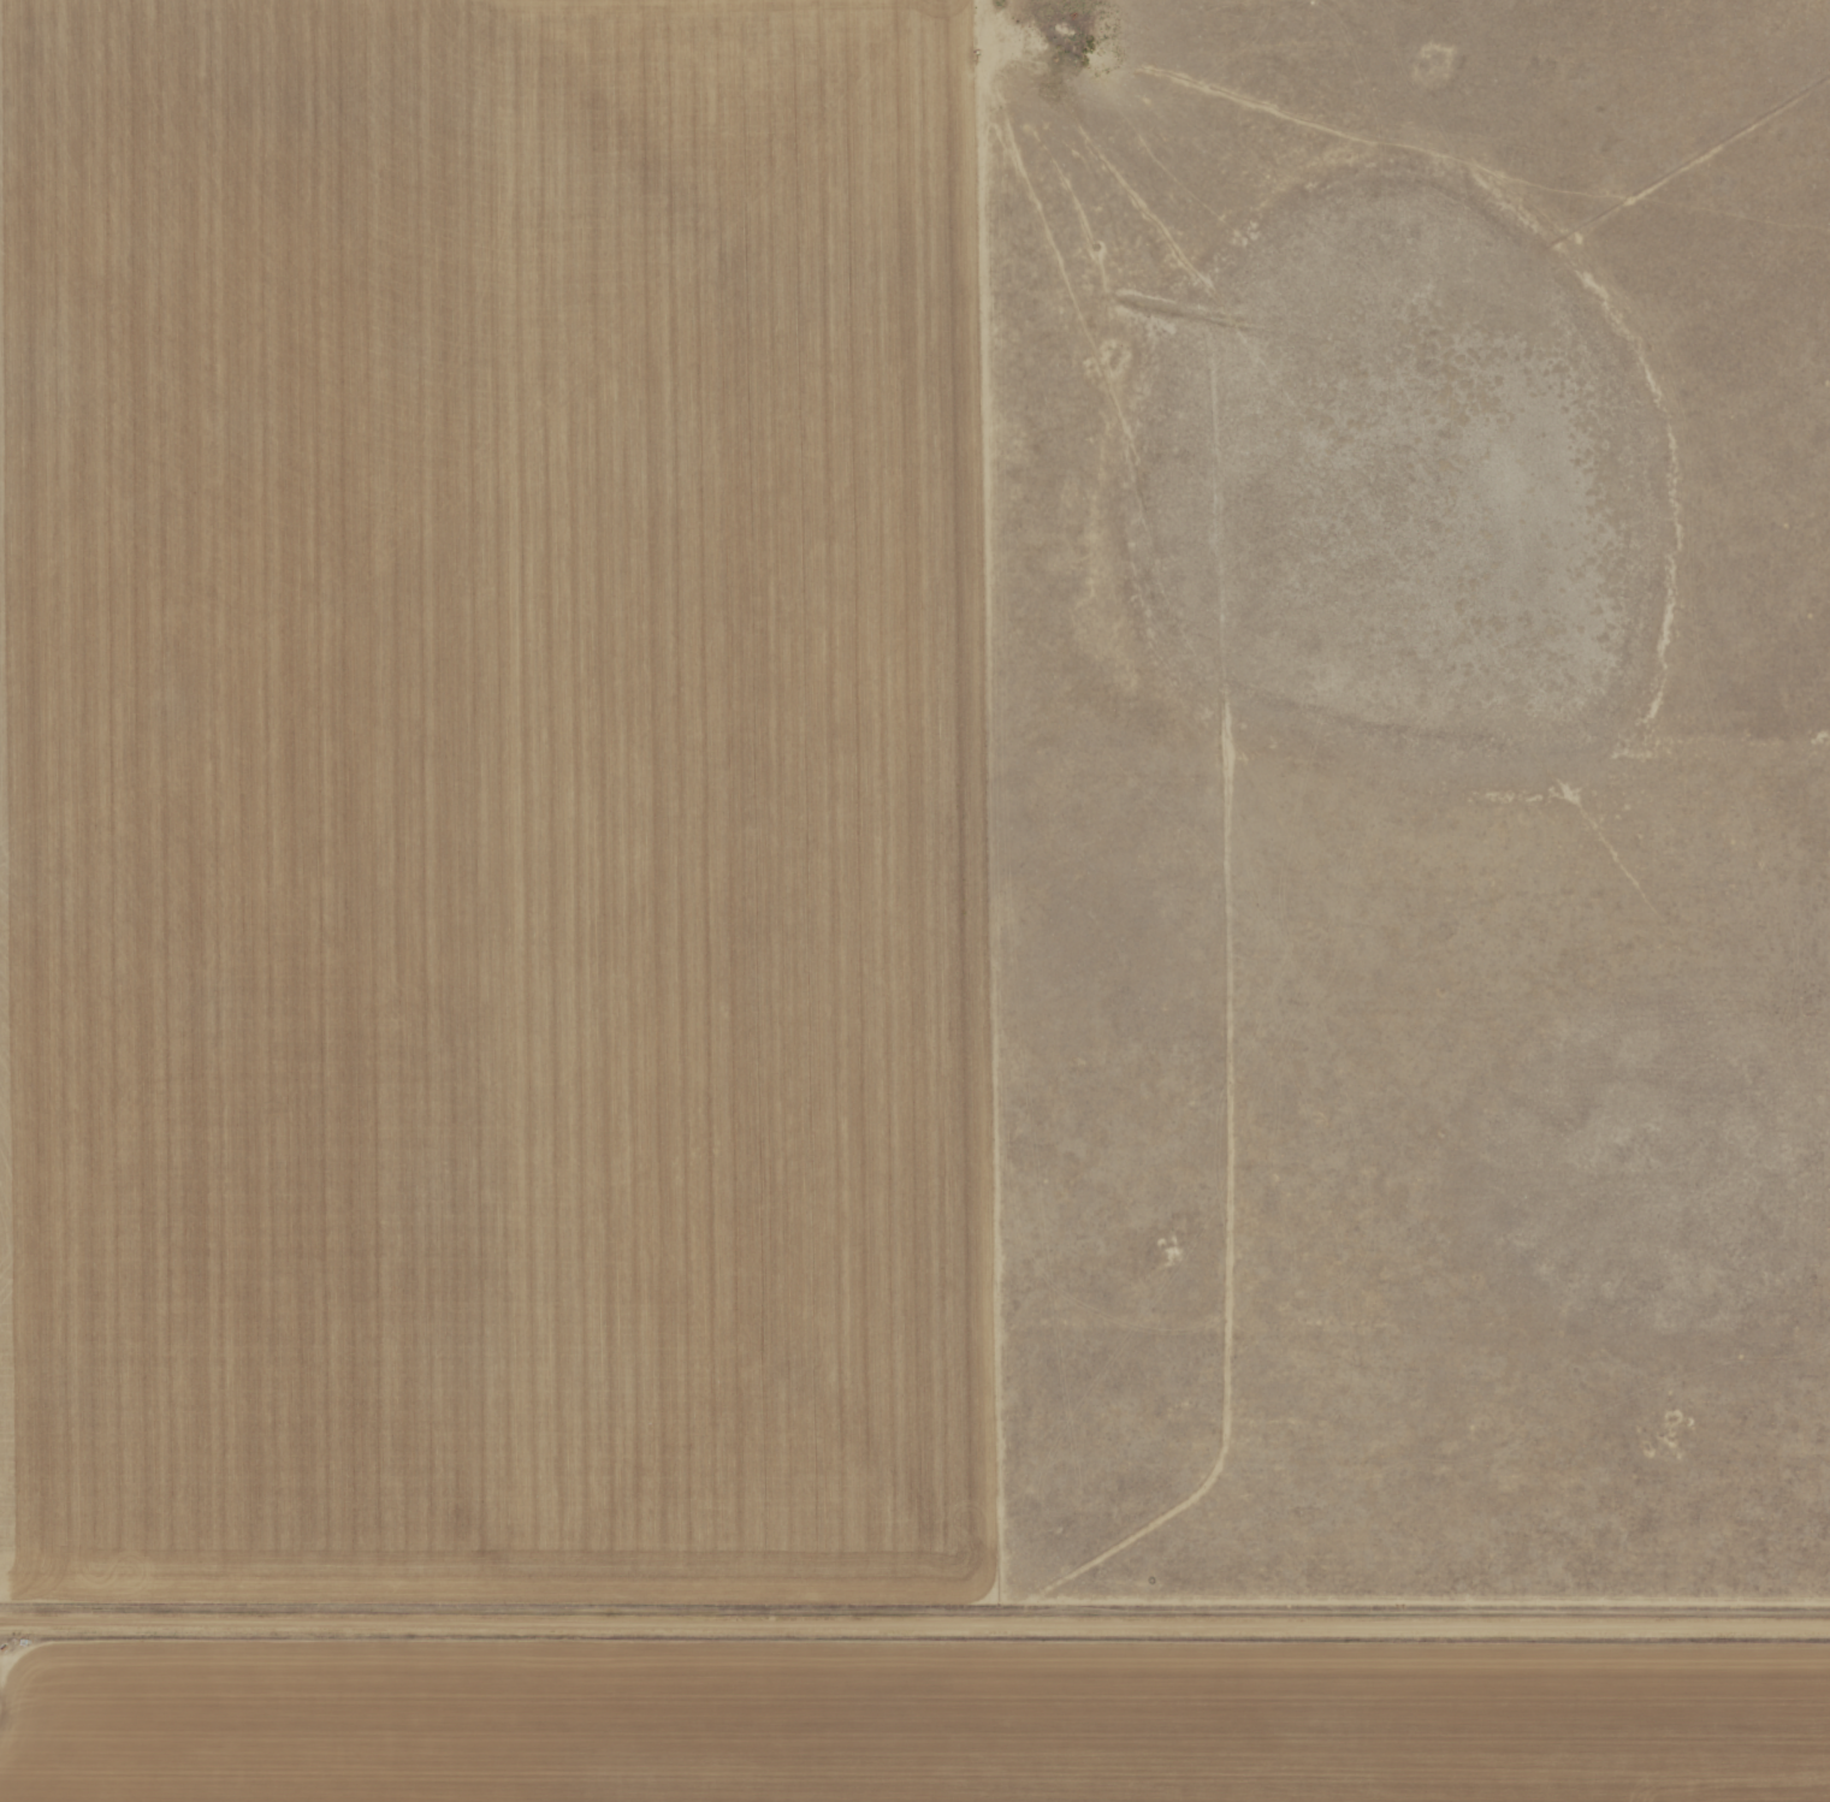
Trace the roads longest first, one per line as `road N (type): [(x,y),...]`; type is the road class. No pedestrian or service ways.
road 1 (residential): [(1829,1627),(0,1623)]

